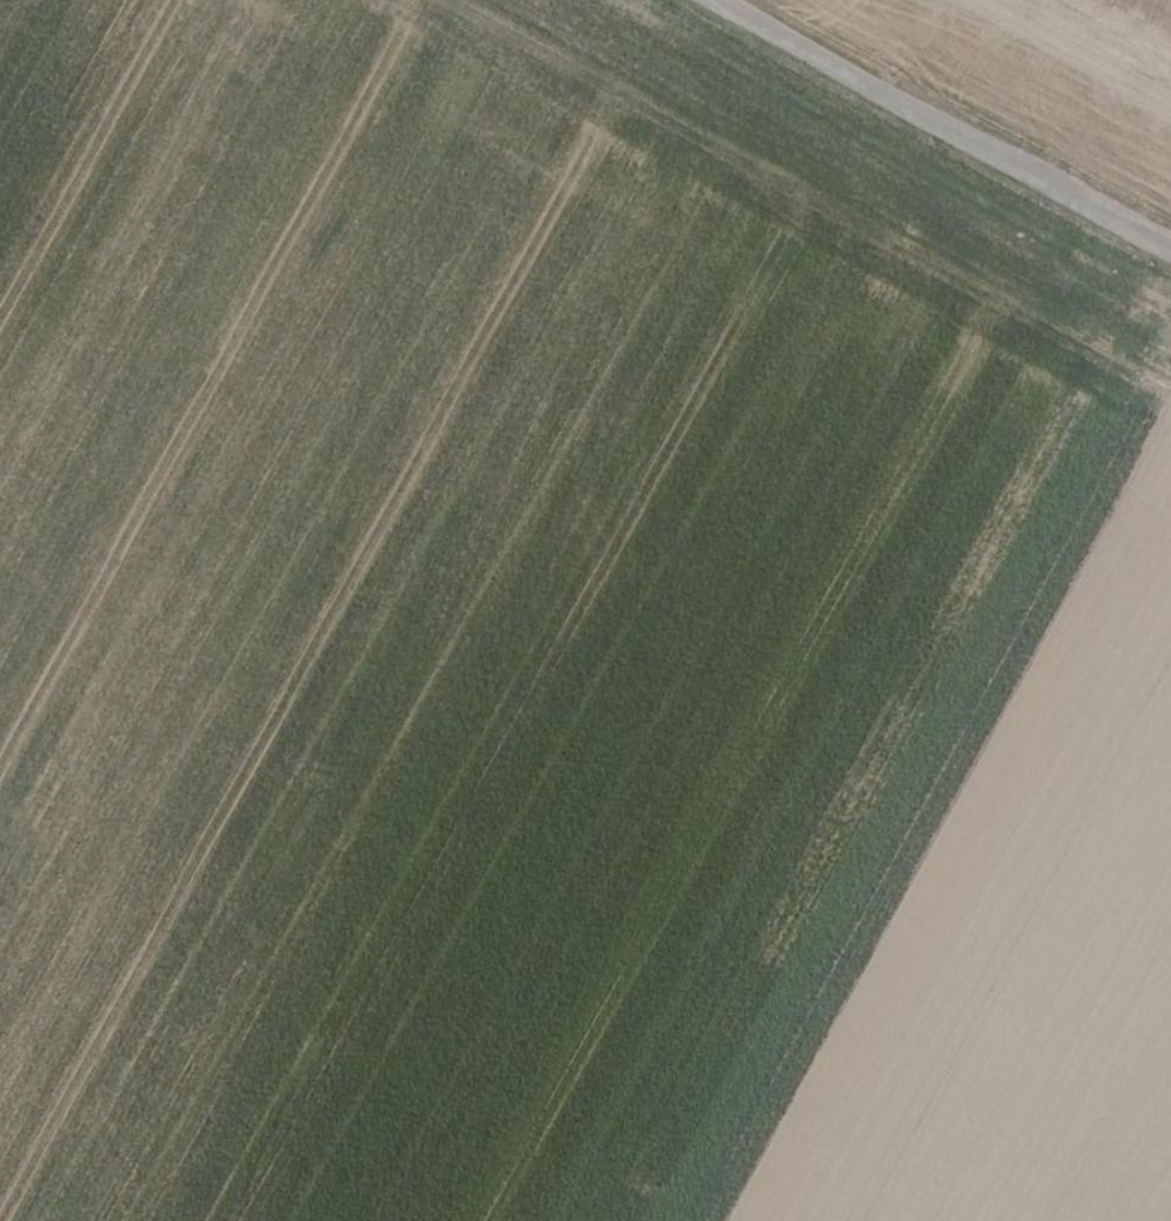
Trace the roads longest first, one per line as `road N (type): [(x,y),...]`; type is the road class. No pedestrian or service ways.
road 1 (track): [(709,0),(1170,253)]

